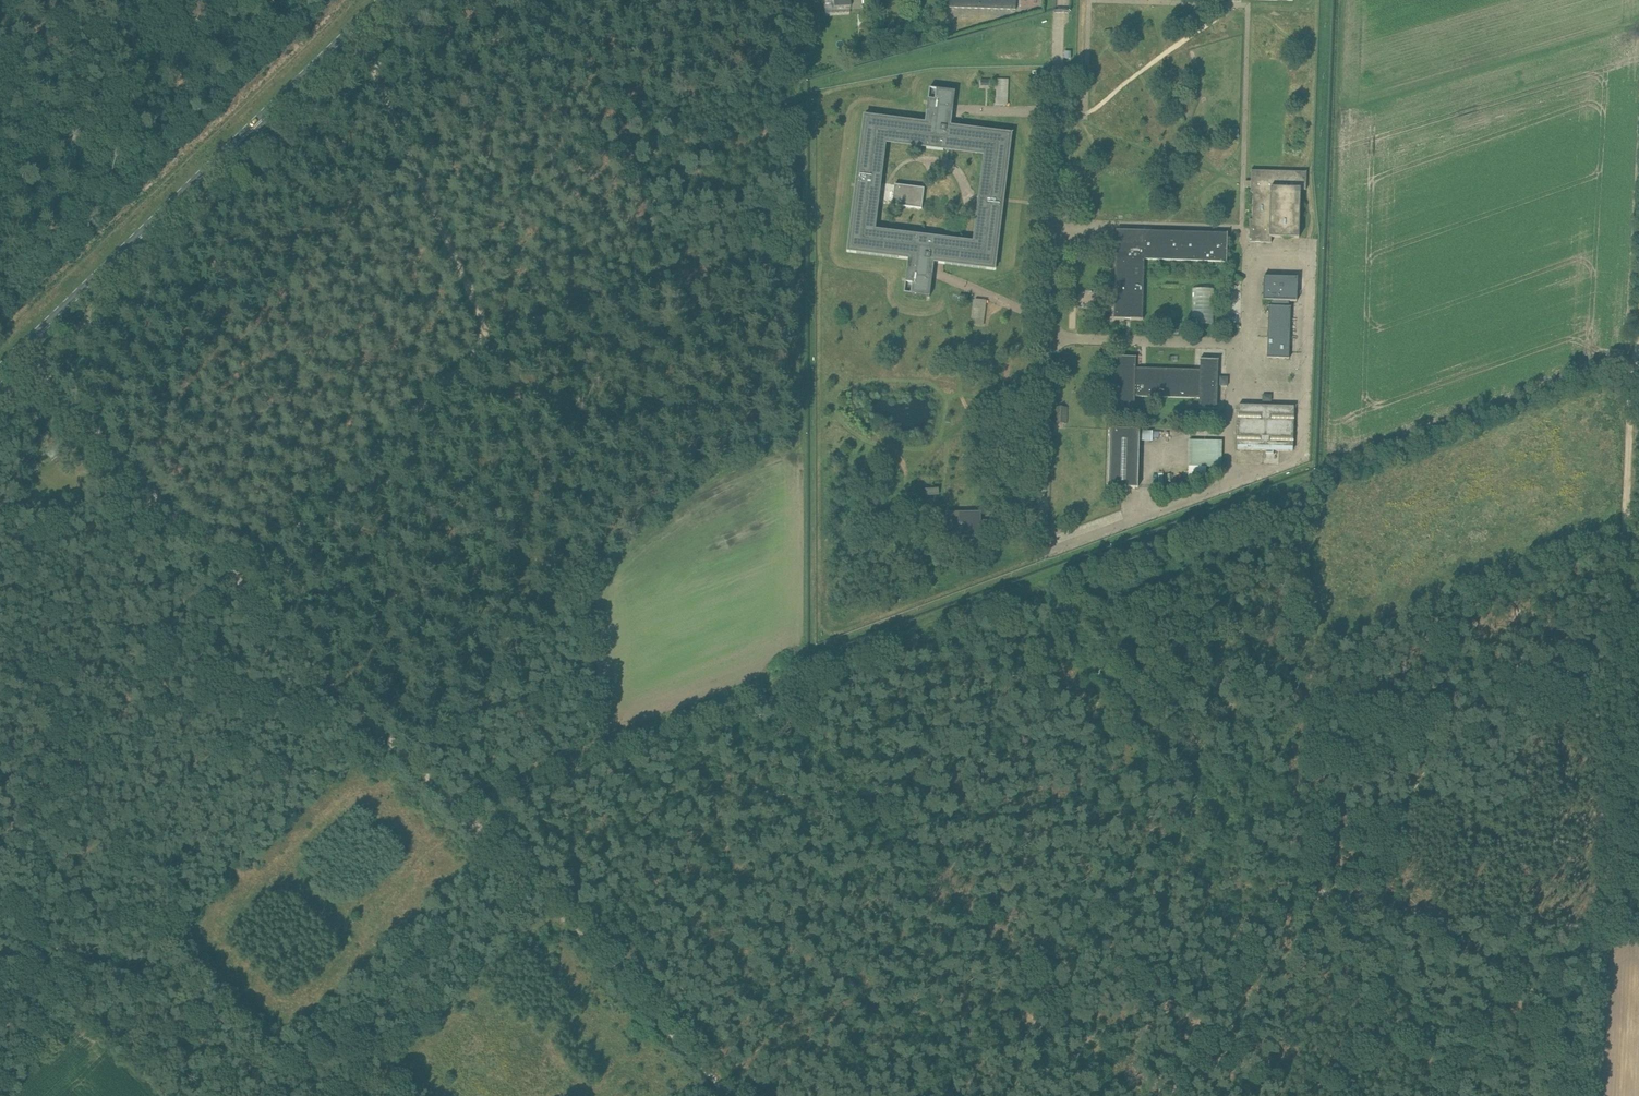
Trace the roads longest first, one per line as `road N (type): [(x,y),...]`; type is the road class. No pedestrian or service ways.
road 1 (track): [(1595,1095),(1635,365)]
road 2 (unclassified): [(0,404),(417,0)]
road 3 (primary): [(0,372),(385,0)]
road 4 (track): [(732,1095),(411,764)]
road 5 (track): [(233,576),(262,562),(484,335)]
road 6 (track): [(233,576),(36,369)]
road 7 (track): [(411,764),(233,576)]
road 8 (track): [(483,324),(385,94)]
road 9 (track): [(602,1),(406,60),(391,69),(385,94)]

